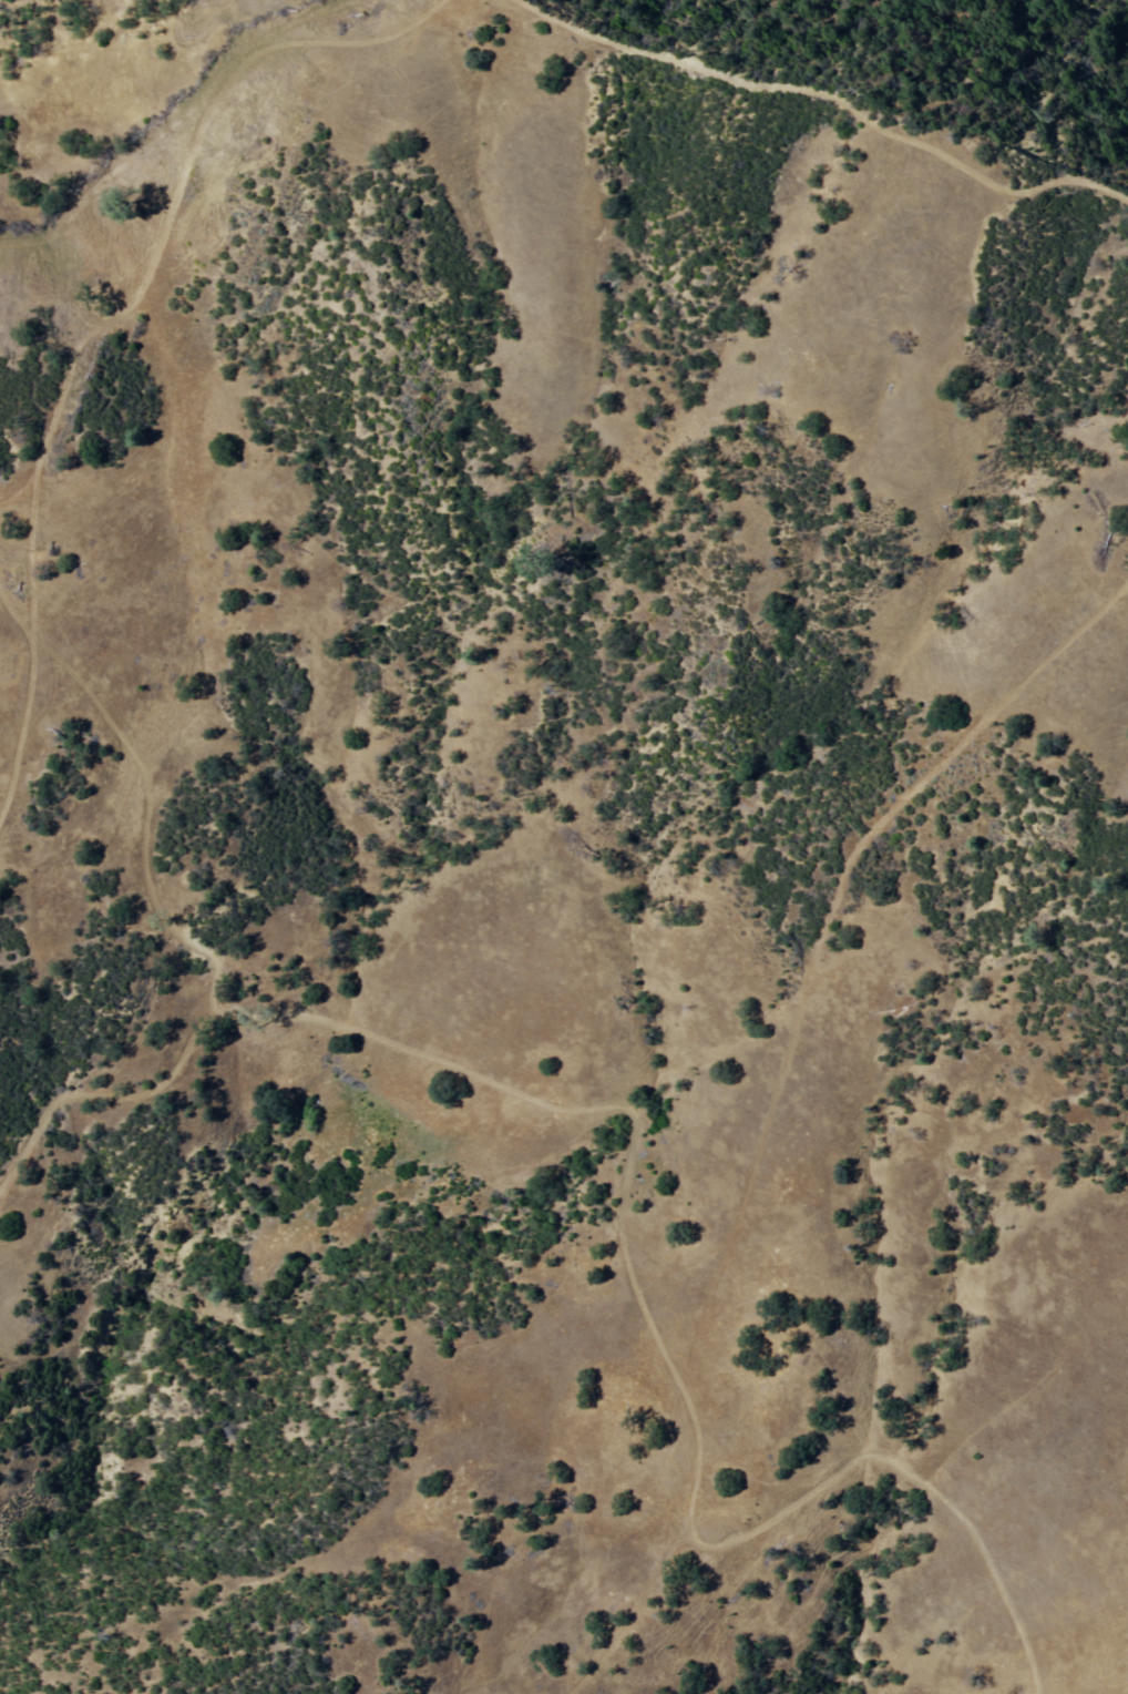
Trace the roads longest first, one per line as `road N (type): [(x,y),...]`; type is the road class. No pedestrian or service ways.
road 1 (track): [(0,1184),(47,1104),(152,1088),(194,1023),(219,1010),(247,1007),(307,1023),(537,1105),(609,1111),(619,1145),(618,1274),(689,1440),(685,1539),(695,1547),(718,1544),(853,1460),(890,1462),(977,1553),(1026,1693)]

